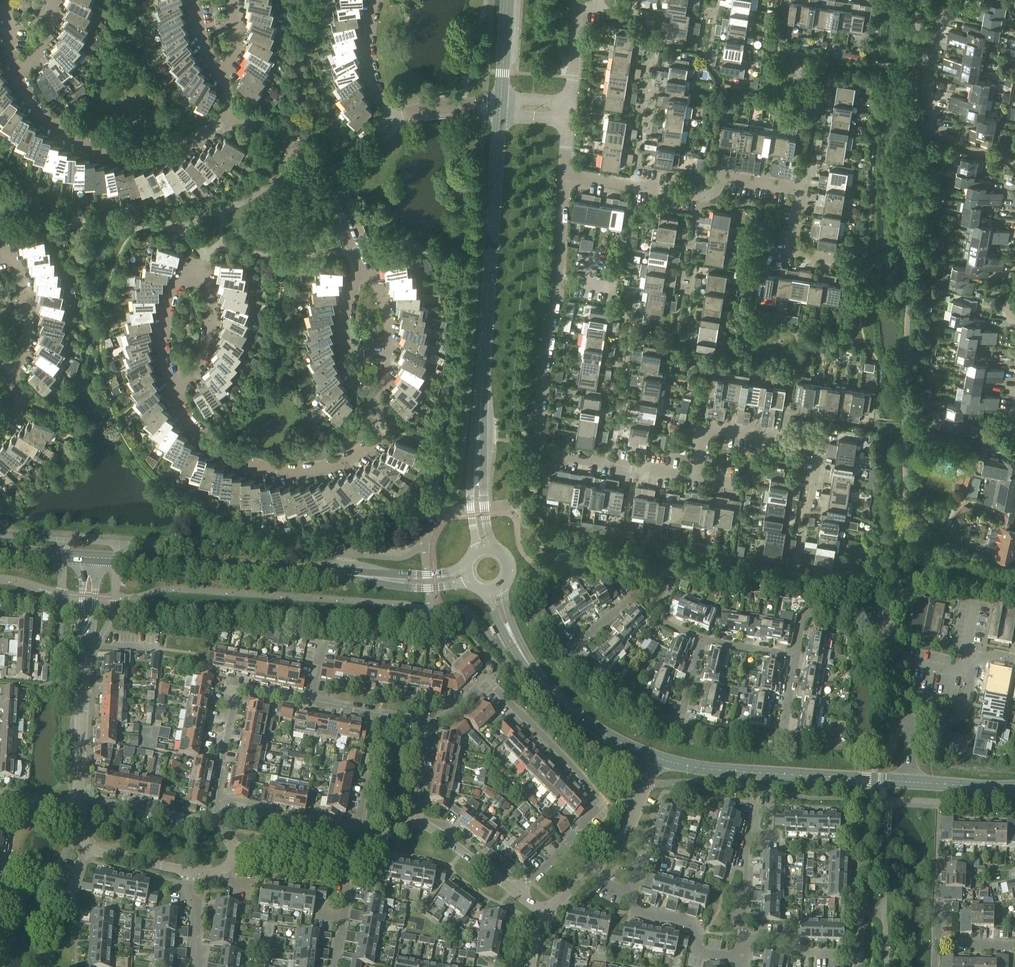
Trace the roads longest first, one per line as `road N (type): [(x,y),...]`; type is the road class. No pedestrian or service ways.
road 1 (secondary): [(487,546),(477,493),(501,106)]
road 2 (residential): [(696,477),(542,449),(566,175)]
road 3 (secondary): [(466,573),(282,571),(88,555)]
road 4 (residential): [(432,724),(485,679),(603,802),(516,891)]
road 5 (residential): [(173,387),(224,450),(275,470),(326,465),(369,445),(382,425),(370,403)]
road 6 (tertiary): [(652,759),(694,770),(911,783)]
road 7 (residential): [(232,119),(155,152),(101,147),(52,121),(18,72)]
road 8 (residential): [(800,190),(724,178),(702,195),(566,175)]
road 9 (tertiary): [(492,591),(530,673),(601,737),(652,759)]
road 10 (residential): [(173,387),(199,356),(206,327),(200,270),(173,296),(168,369)]
road 11 (residential): [(811,505),(823,444),(705,423),(696,477)]
road 12 (residential): [(1014,165),(959,148),(939,132),(927,62),(937,21),(962,2)]
road 13 (residential): [(906,724),(900,637),(887,628),(814,618),(801,625),(793,660)]
road 14 (residential): [(311,703),(237,690),(217,802)]
road 15 (residential): [(76,807),(86,648)]
road 16 (residential): [(700,639),(632,599),(574,642)]
road 17 (residential): [(366,269),(345,318),(350,365),(370,403)]
road 18 (residential): [(217,802),(356,829)]
road 19 (residential): [(370,403),(388,326),(366,269)]
road 20 (residential): [(741,959),(695,950),(693,923),(631,907)]
road 21 (residential): [(4,254),(26,310),(9,375)]
road 22 (residential): [(652,759),(621,839),(596,871)]
road 23 (residential): [(516,891),(418,816)]
road 24 (residential): [(392,116),(370,45),(378,0)]

